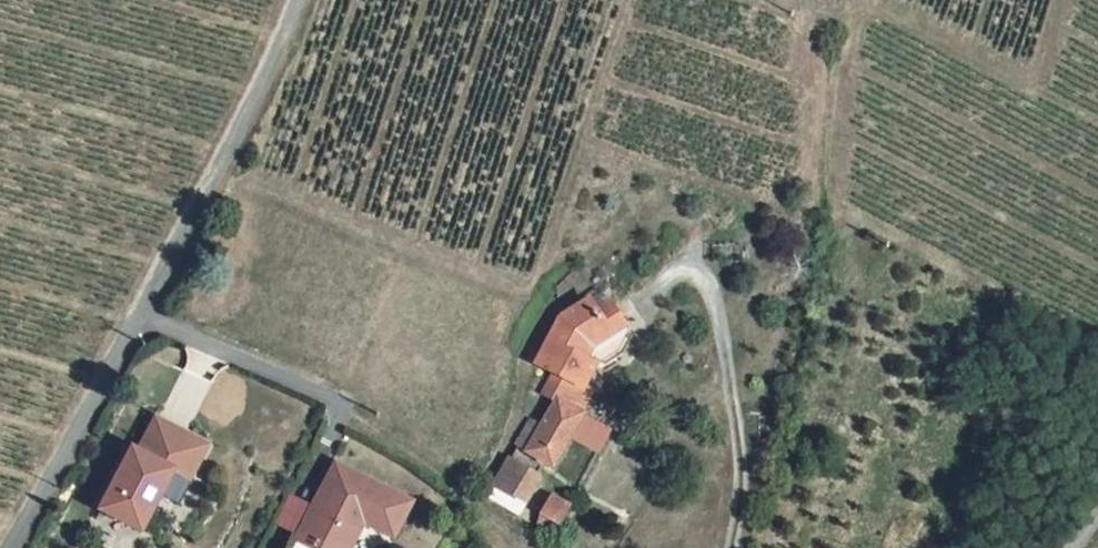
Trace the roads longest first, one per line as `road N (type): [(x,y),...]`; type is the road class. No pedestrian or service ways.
road 1 (unclassified): [(294,0),(264,77),(5,547)]
road 2 (track): [(531,547),(505,513),(345,405)]

